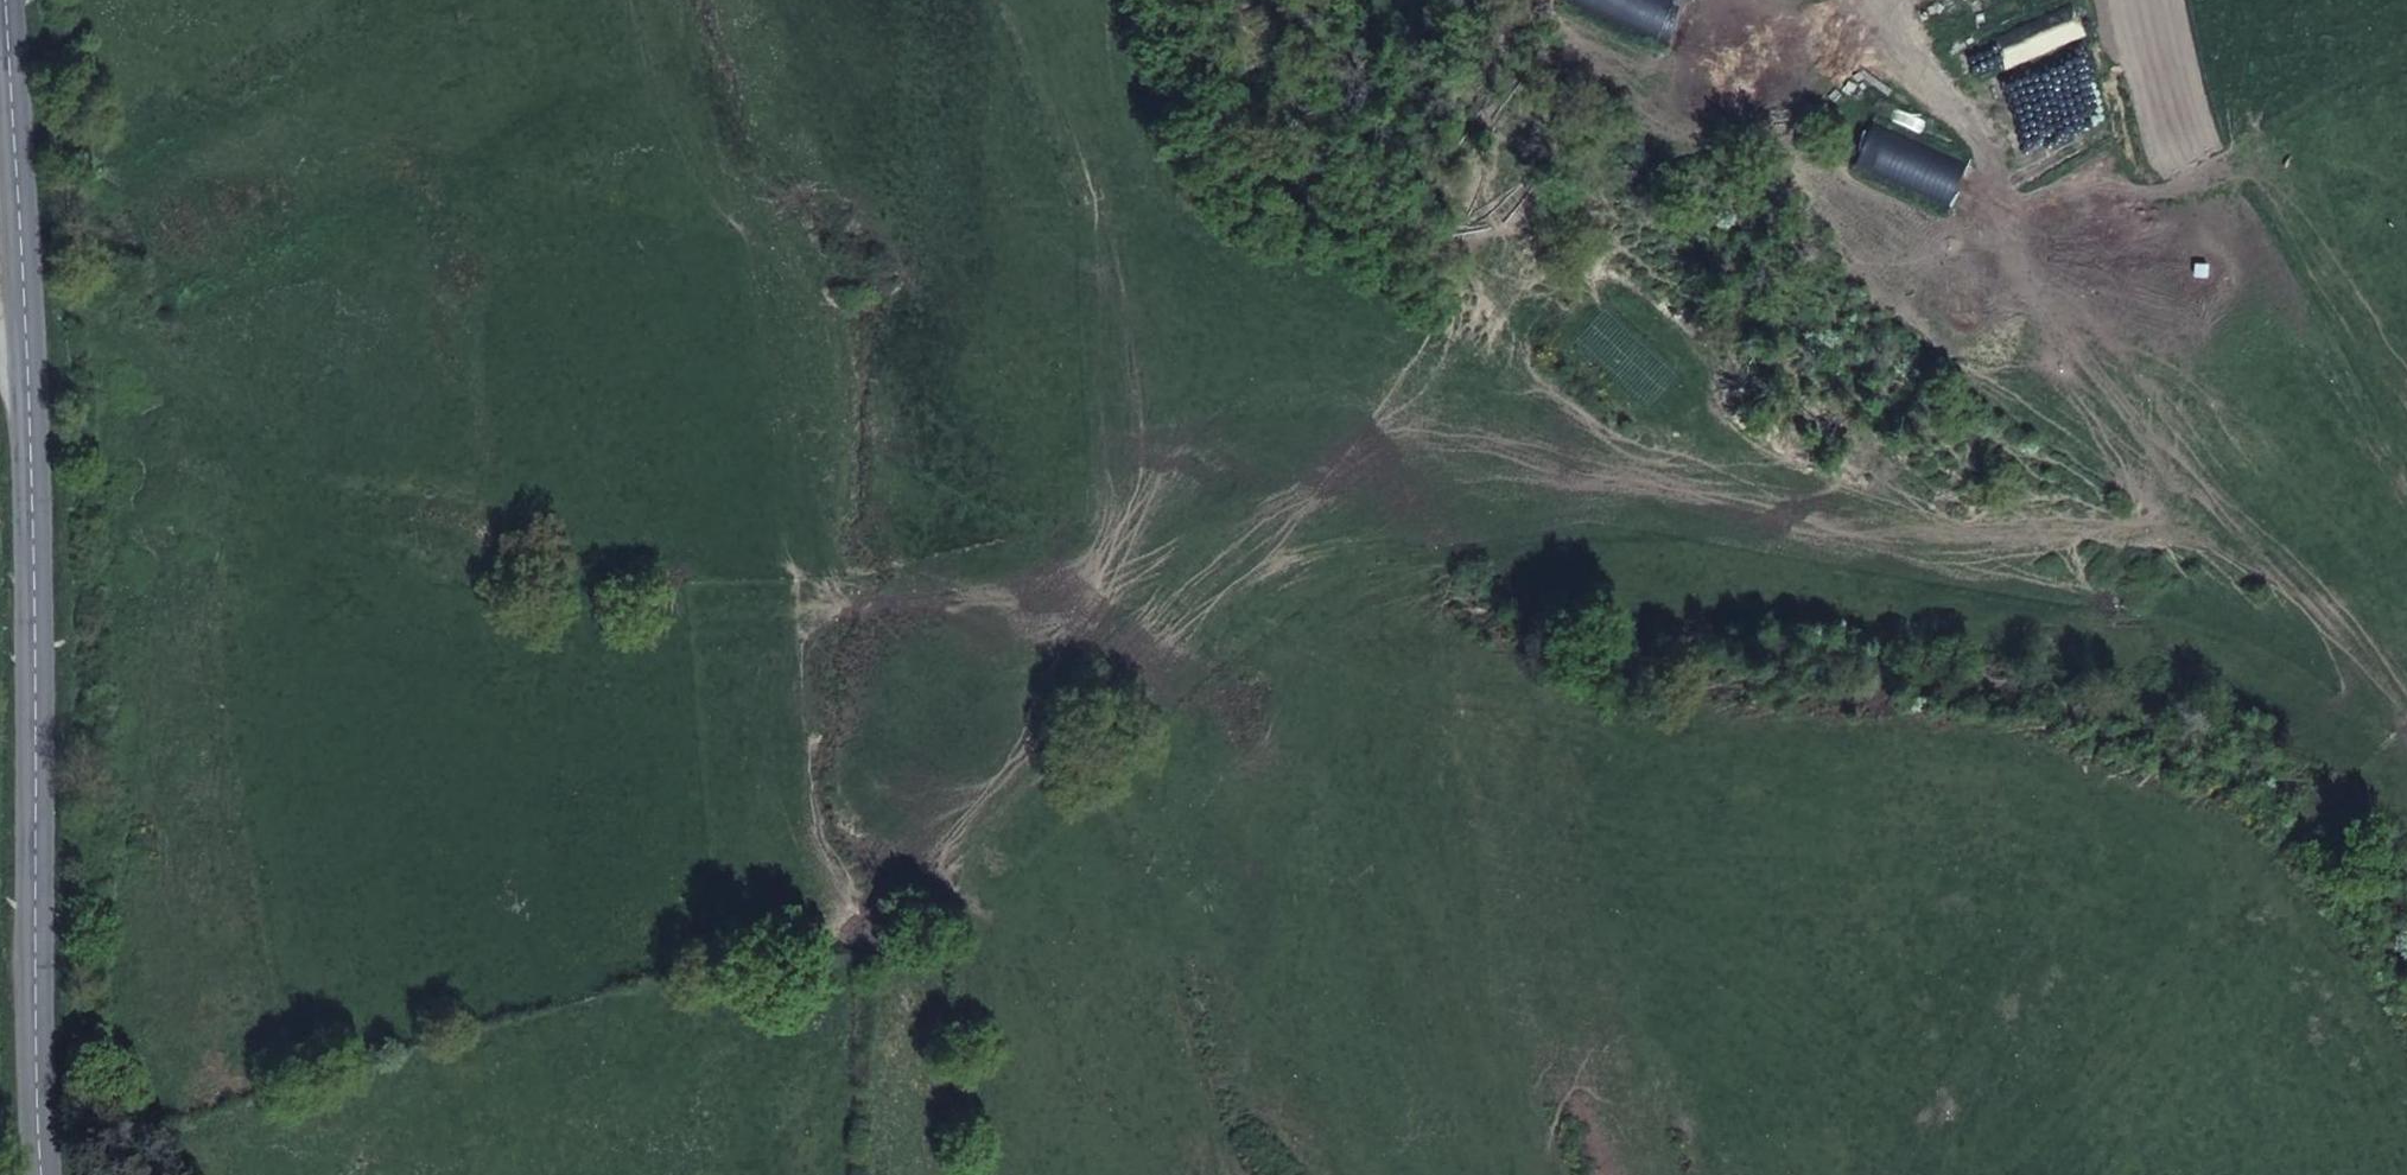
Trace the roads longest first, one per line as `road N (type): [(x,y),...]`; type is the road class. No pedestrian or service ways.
road 1 (secondary): [(38,1174),(45,533),(14,0)]

